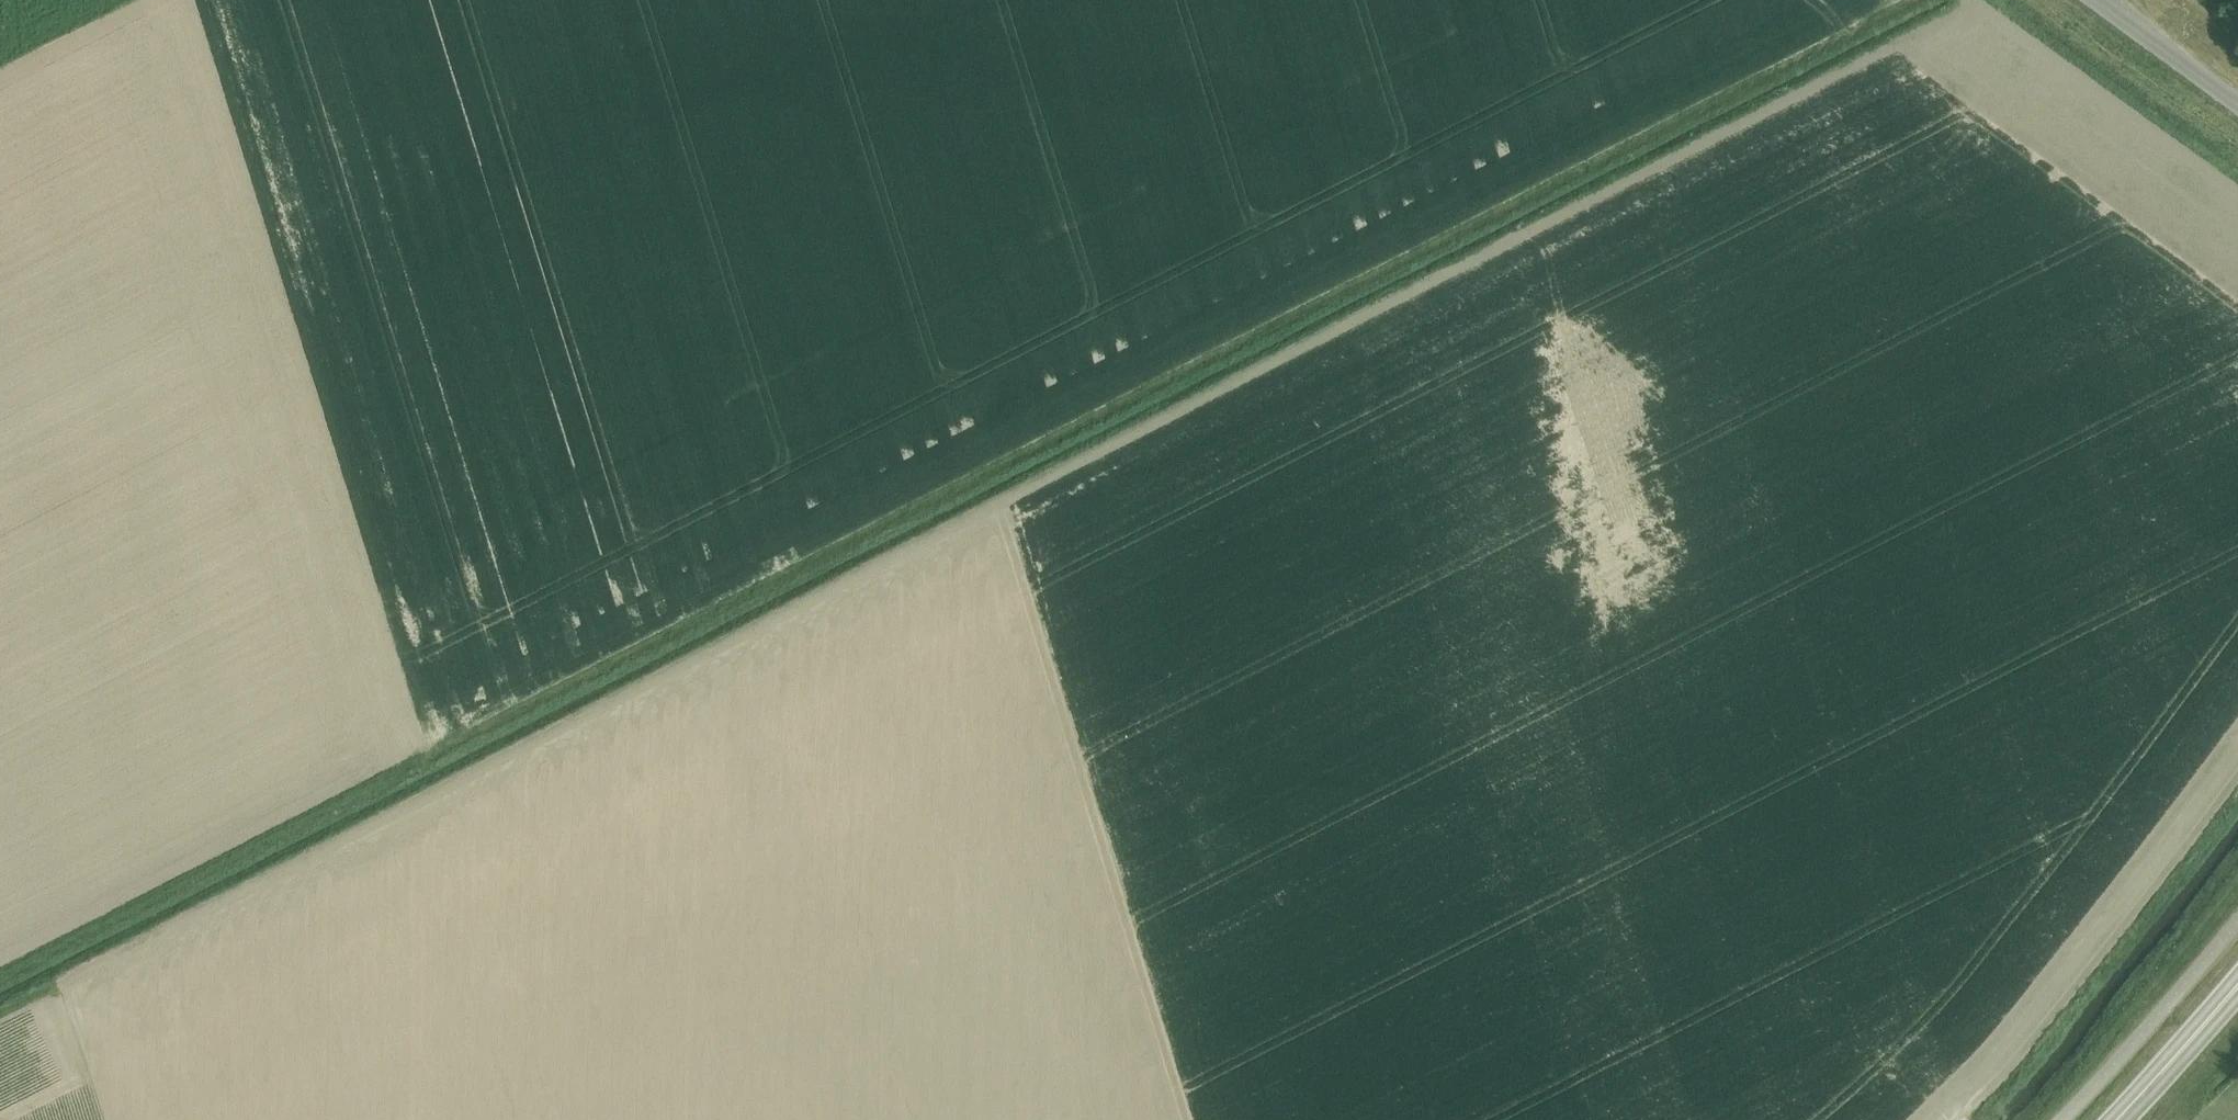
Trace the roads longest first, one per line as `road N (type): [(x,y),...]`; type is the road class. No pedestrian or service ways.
road 1 (secondary): [(2118,1119),(2237,984)]
road 2 (unclassified): [(2237,104),(2095,0)]

